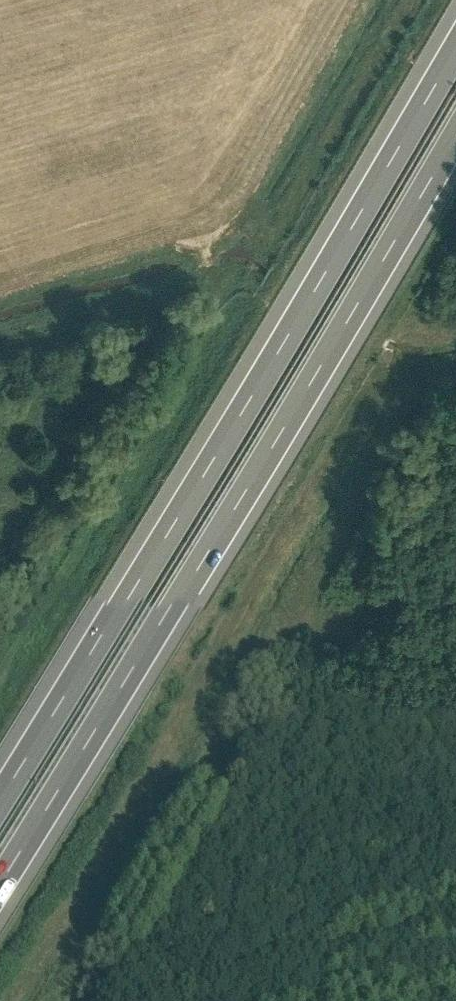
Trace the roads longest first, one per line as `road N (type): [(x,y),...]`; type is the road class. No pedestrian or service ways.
road 1 (motorway): [(455,38),(0,802)]
road 2 (motorway): [(0,886),(161,629),(455,126)]

